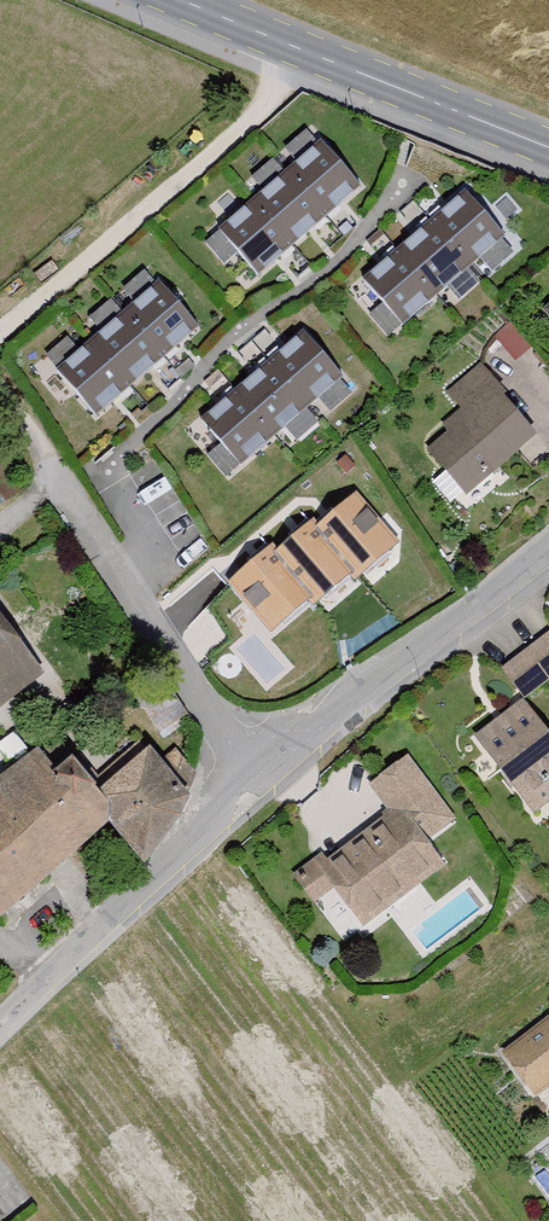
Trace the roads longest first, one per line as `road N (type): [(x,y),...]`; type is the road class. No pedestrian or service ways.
road 1 (residential): [(0,1027),(212,822),(229,779),(248,763),(283,732),(314,728),(548,540)]
road 2 (track): [(311,54),(255,117),(10,336),(8,387),(62,484)]
road 3 (tertiary): [(182,0),(548,146)]

